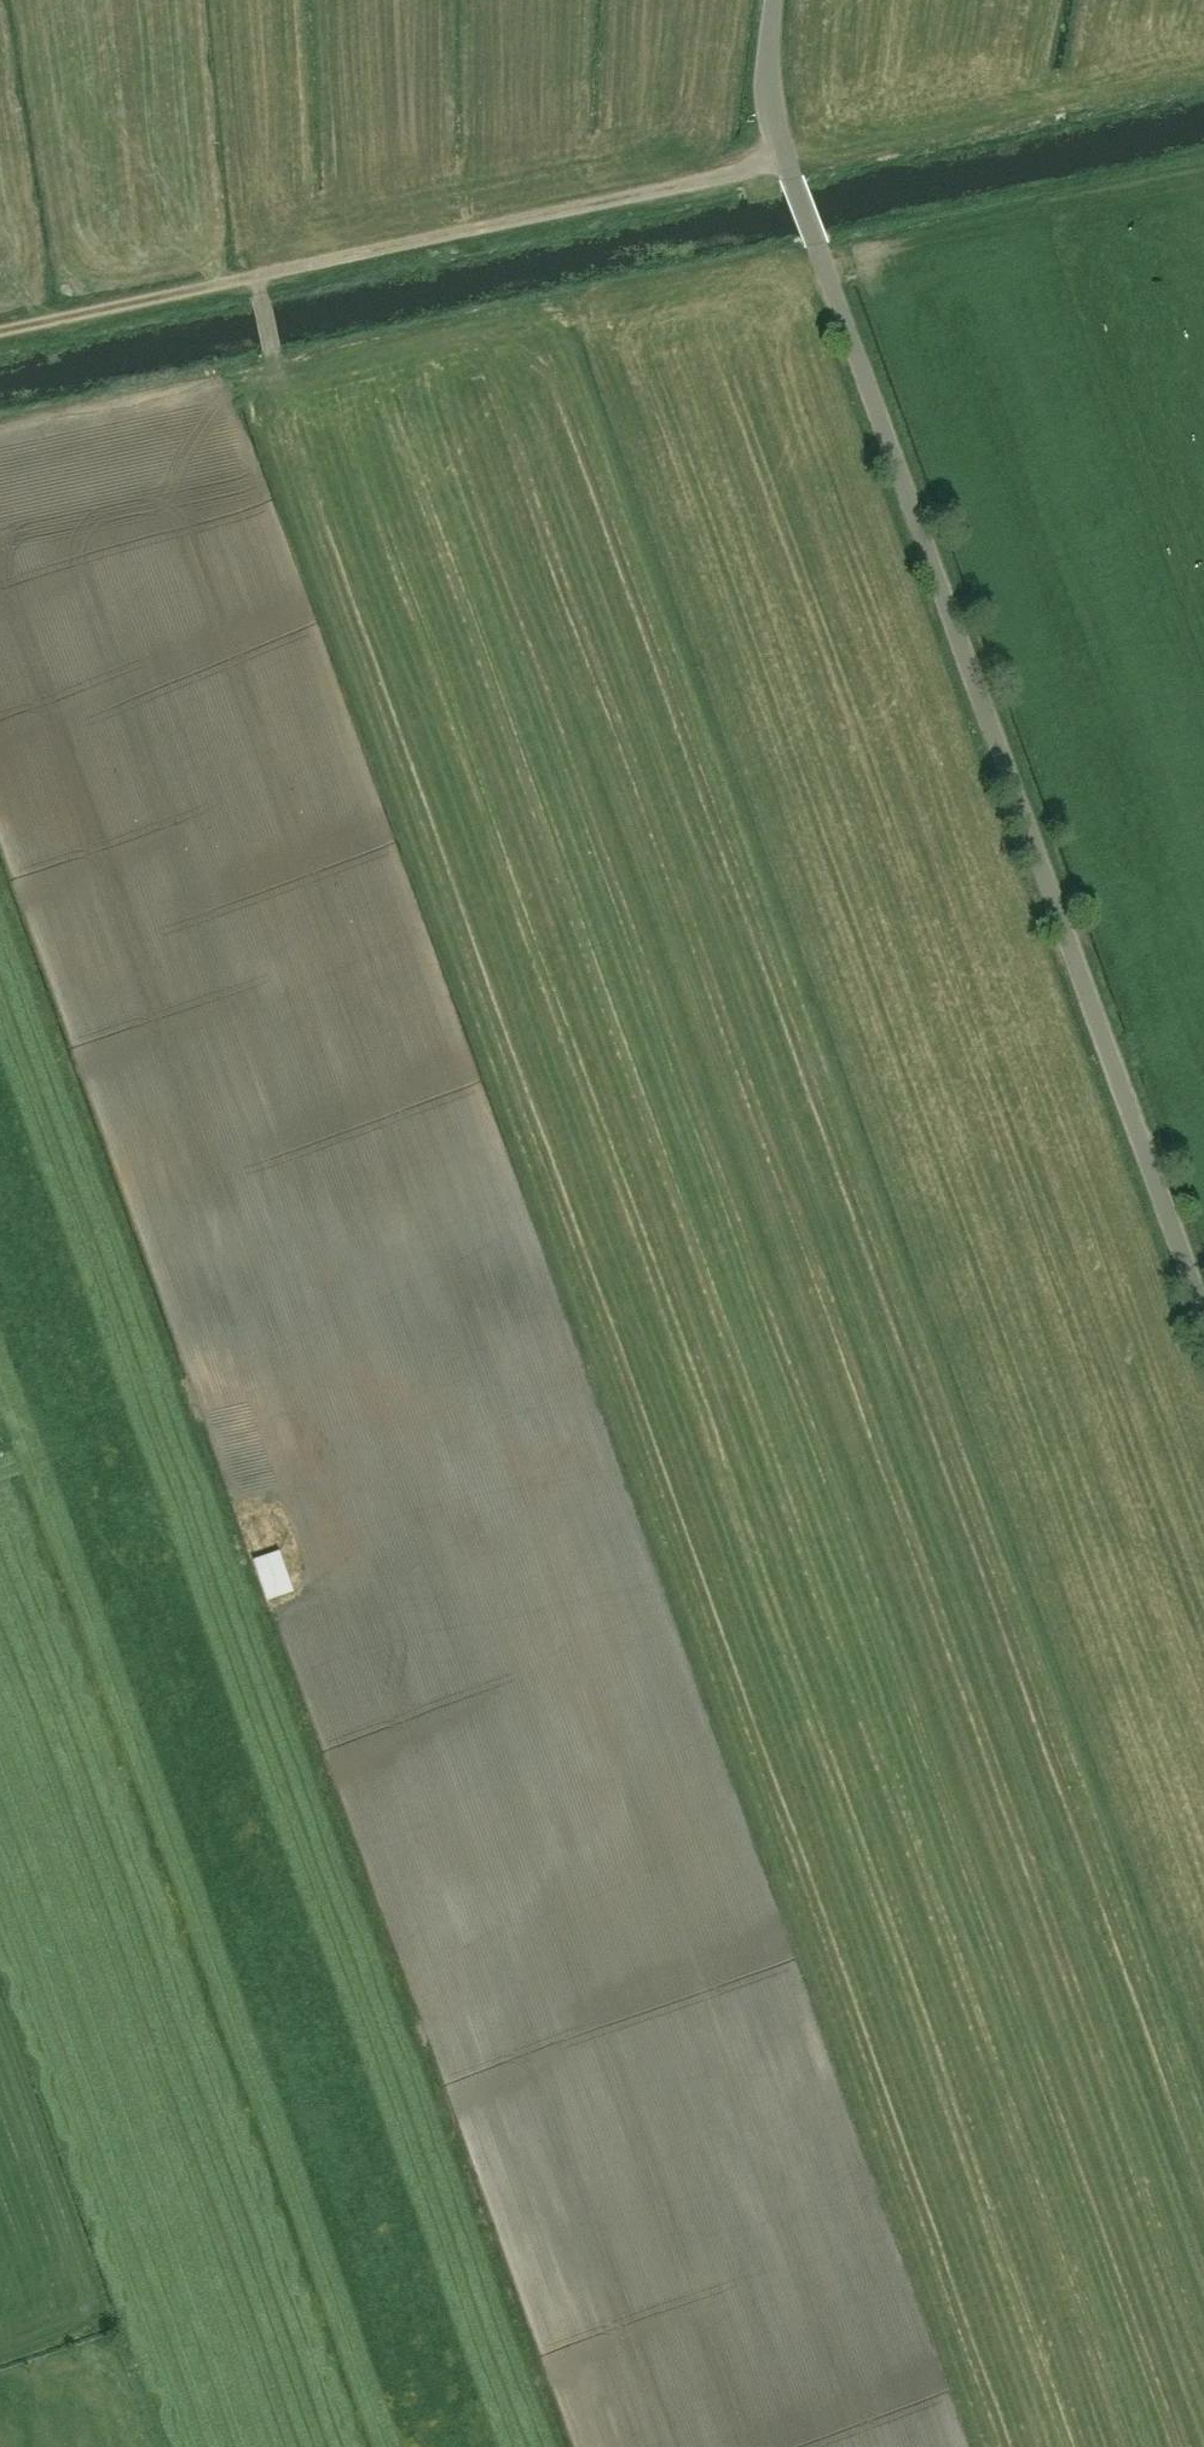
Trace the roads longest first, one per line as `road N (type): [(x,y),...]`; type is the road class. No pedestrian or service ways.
road 1 (unclassified): [(1203,1284),(786,161),(771,81),(775,0)]
road 2 (track): [(1203,167),(821,252)]

